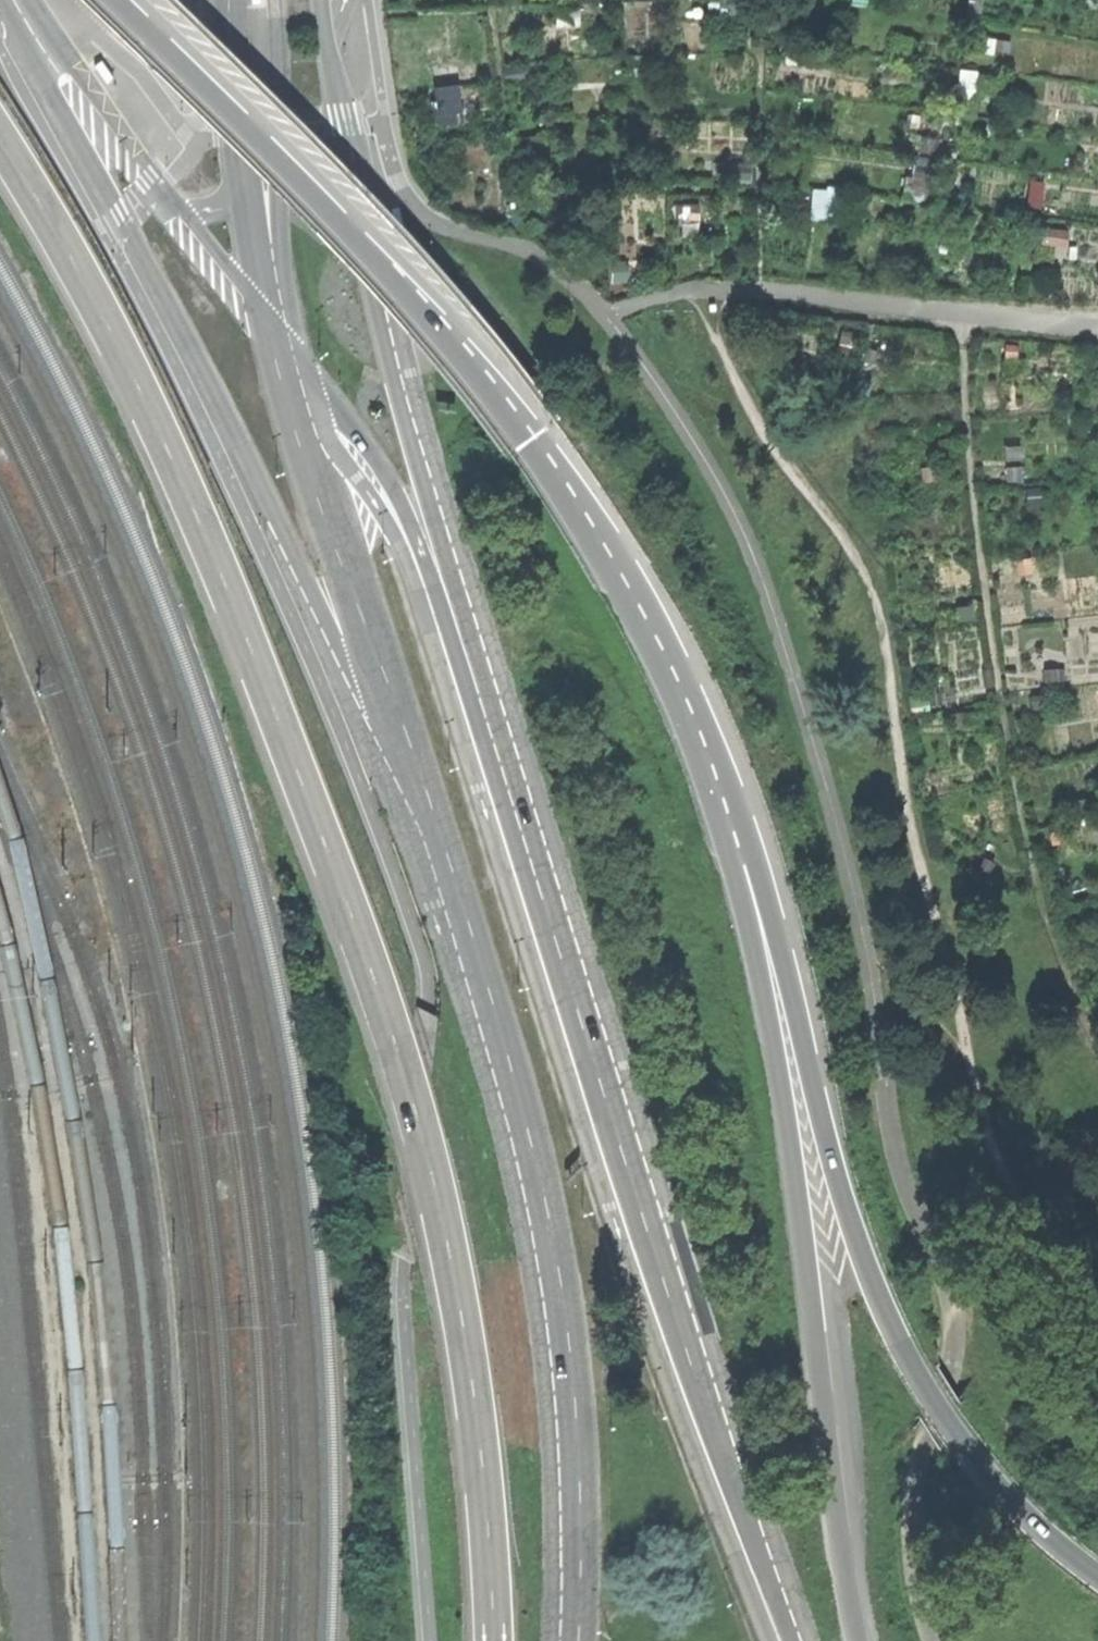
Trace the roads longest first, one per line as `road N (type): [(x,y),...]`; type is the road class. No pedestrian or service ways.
road 1 (trunk): [(0,137),(145,399),(241,624),(395,1043),(437,1181),(464,1309),(493,1532),(498,1640)]
road 2 (trunk): [(1097,1575),(1014,1505),(955,1435),(892,1331),(840,1190),(724,776),(643,620),(557,493)]
road 3 (trunk): [(858,1640),(785,1127),(730,869),(671,704),(557,493)]
road 4 (secondary): [(803,1640),(703,1366),(499,724)]
road 5 (secondary): [(34,29),(54,97),(276,521),(452,892)]
road 6 (secondary): [(452,892),(513,1094),(548,1251),(568,1415),(569,1640)]
road 7 (secondary): [(499,724),(400,367),(321,0)]
road 8 (trunk): [(557,493),(409,300),(113,0)]
road 9 (secondary): [(271,332),(296,429),(383,668),(452,892)]
road 10 (secondary): [(499,724),(389,477),(271,332)]
road 11 (secondary): [(182,213),(87,81),(34,29)]
road 12 (secondary): [(228,0),(243,179)]
road 13 (secondary): [(243,179),(271,332)]
road 14 (secondary): [(271,332),(182,213)]

